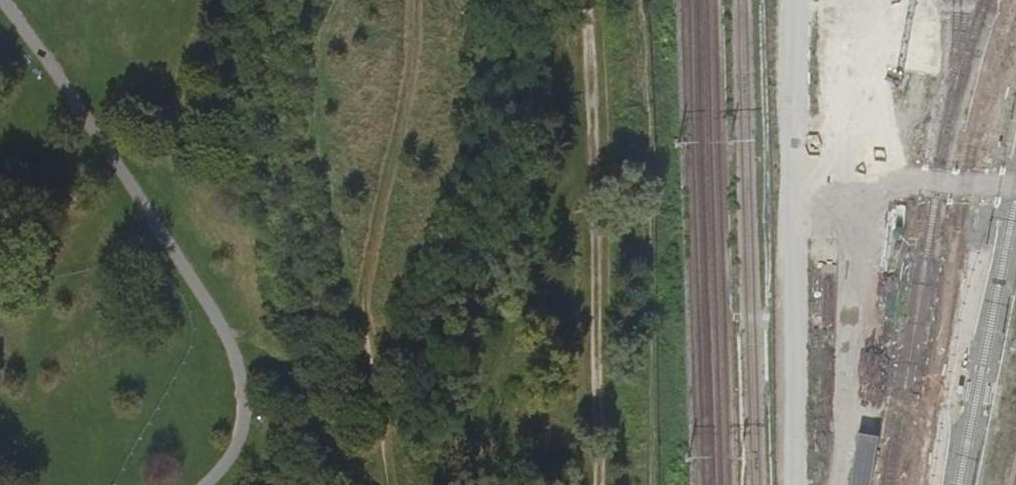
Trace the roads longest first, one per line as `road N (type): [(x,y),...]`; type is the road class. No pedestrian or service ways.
road 1 (track): [(598,484),(586,0)]

